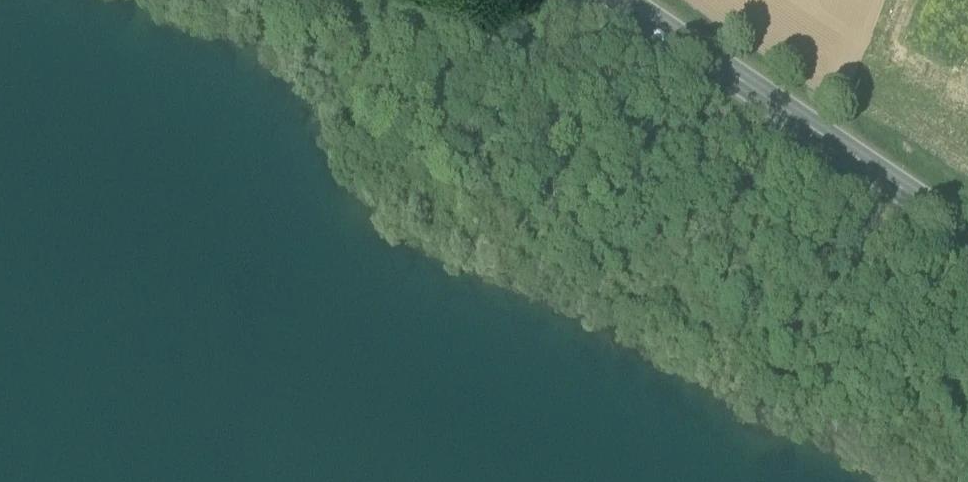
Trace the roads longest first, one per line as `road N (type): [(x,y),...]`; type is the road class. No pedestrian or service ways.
road 1 (primary): [(621,0),(967,234)]

